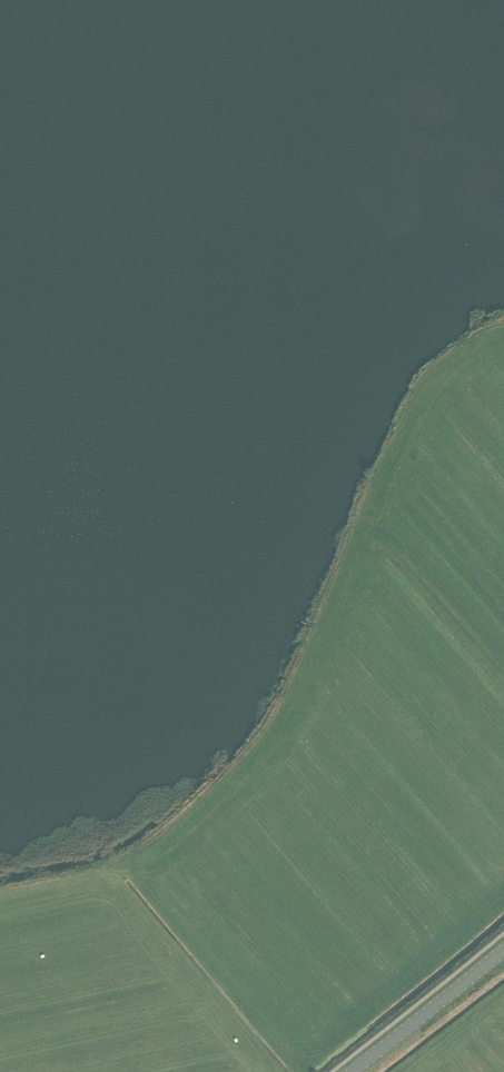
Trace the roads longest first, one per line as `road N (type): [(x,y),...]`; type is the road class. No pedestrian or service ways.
road 1 (tertiary): [(353,1071),(503,952)]

